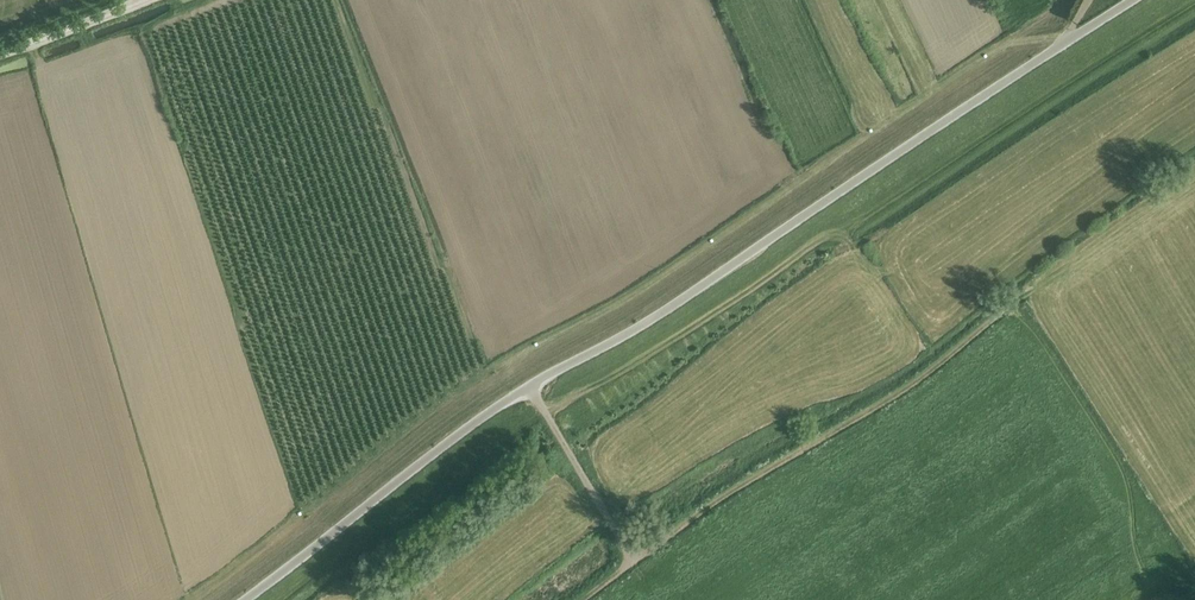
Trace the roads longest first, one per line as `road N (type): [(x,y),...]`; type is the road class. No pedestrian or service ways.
road 1 (unclassified): [(533,386),(628,335),(1142,0)]
road 2 (track): [(584,599),(735,491),(895,395),(1039,285)]
road 3 (unclassified): [(247,599),(533,386)]
road 4 (unclassified): [(533,386),(631,561)]
road 5 (tertiary): [(0,54),(145,0)]

